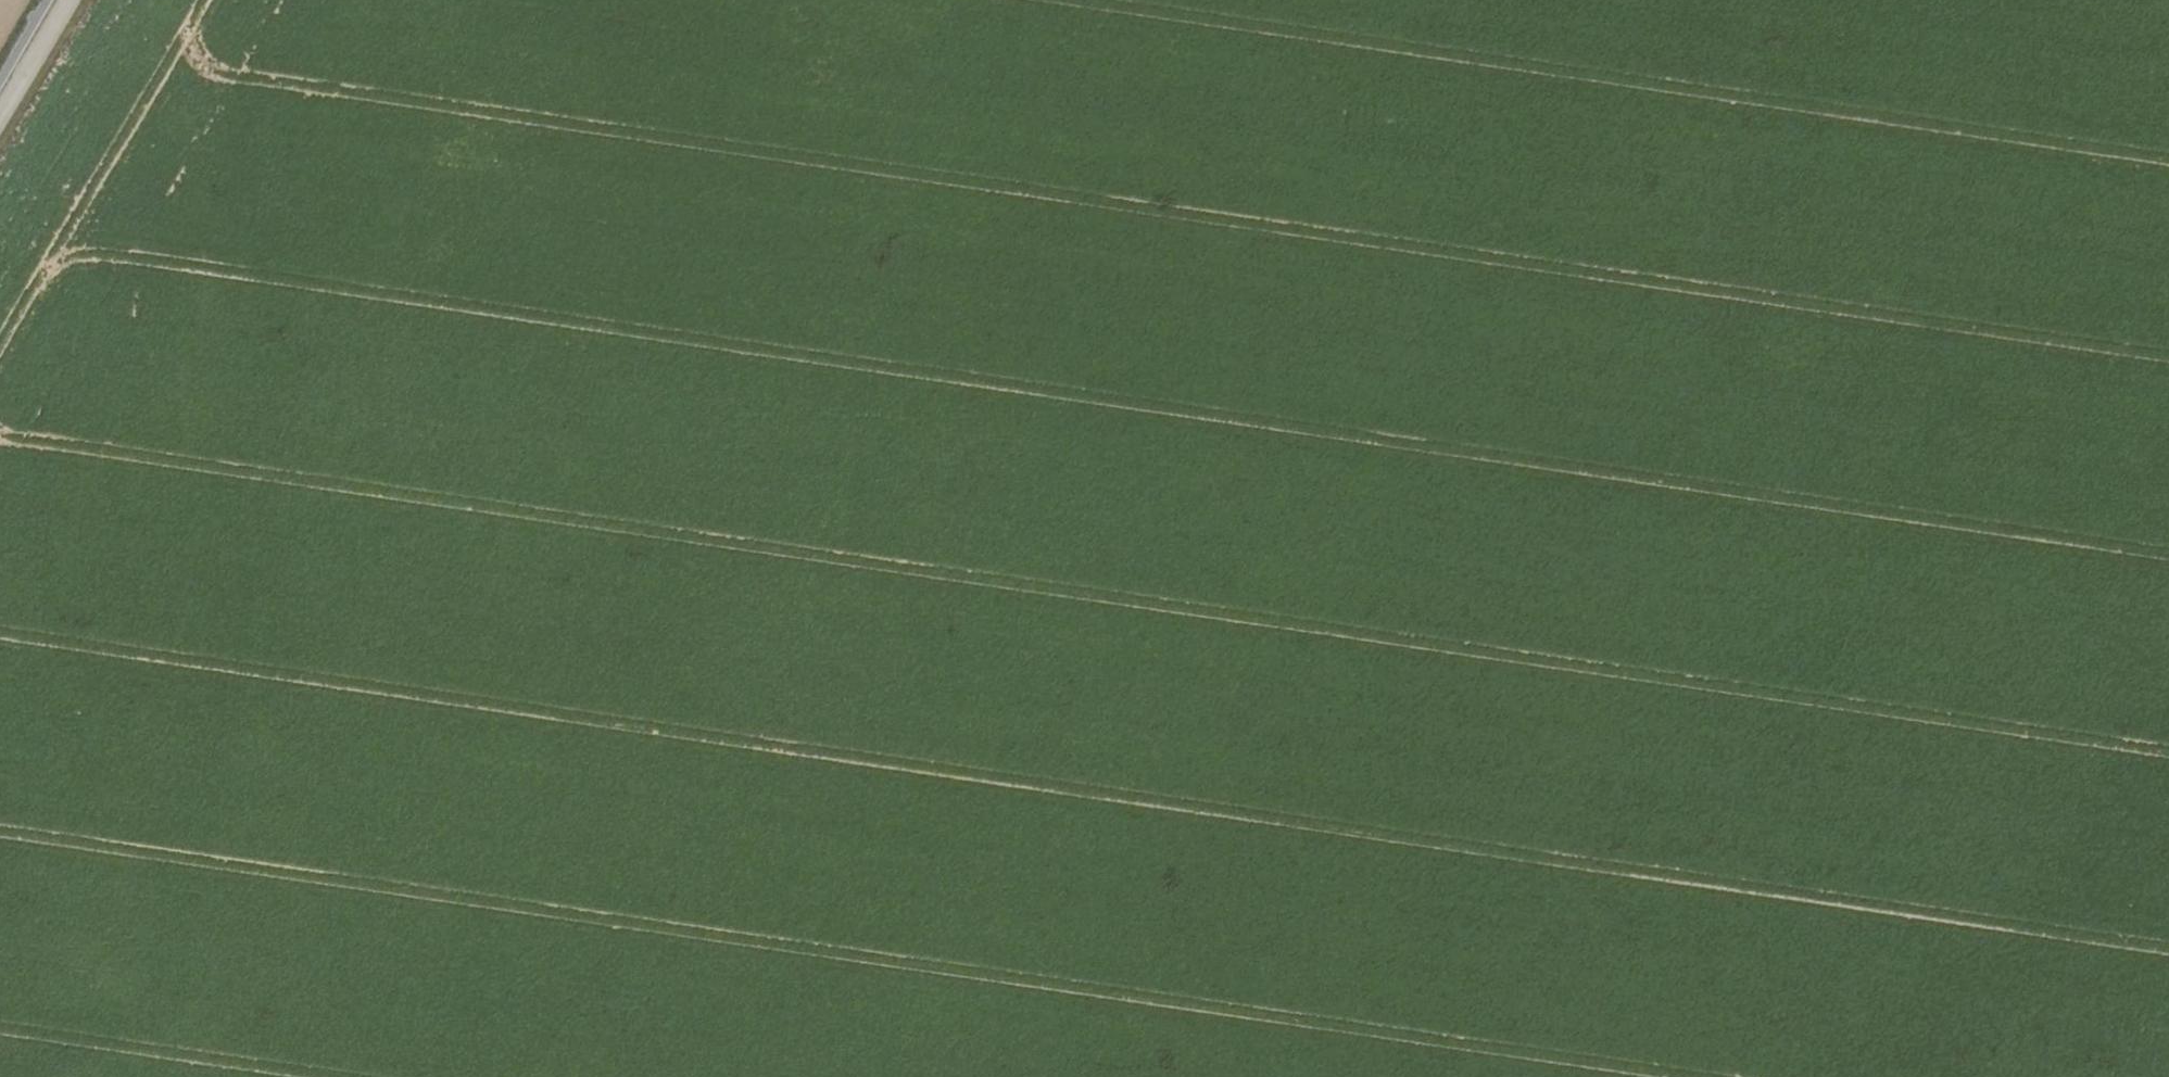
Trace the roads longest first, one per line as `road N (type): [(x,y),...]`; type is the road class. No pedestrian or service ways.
road 1 (track): [(85,0),(0,145)]

